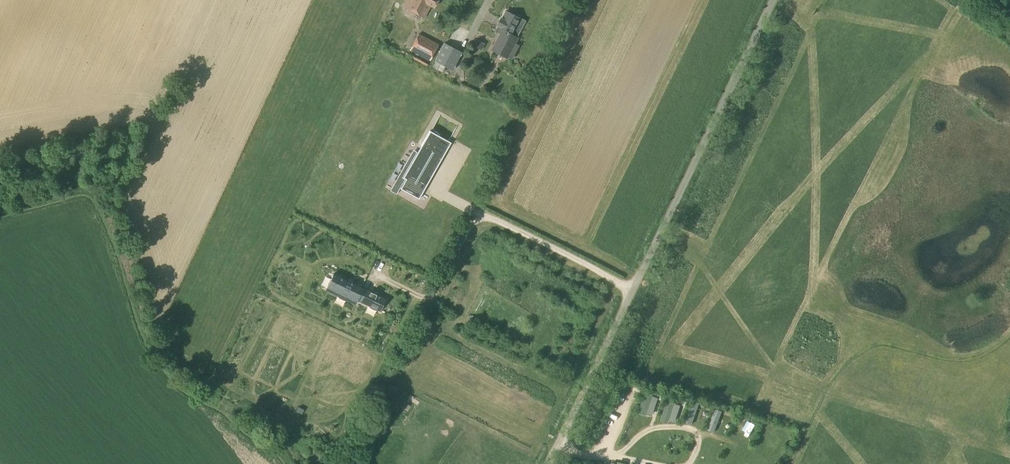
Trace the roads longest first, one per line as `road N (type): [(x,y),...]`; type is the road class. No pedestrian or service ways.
road 1 (unclassified): [(550,463),(776,0)]

